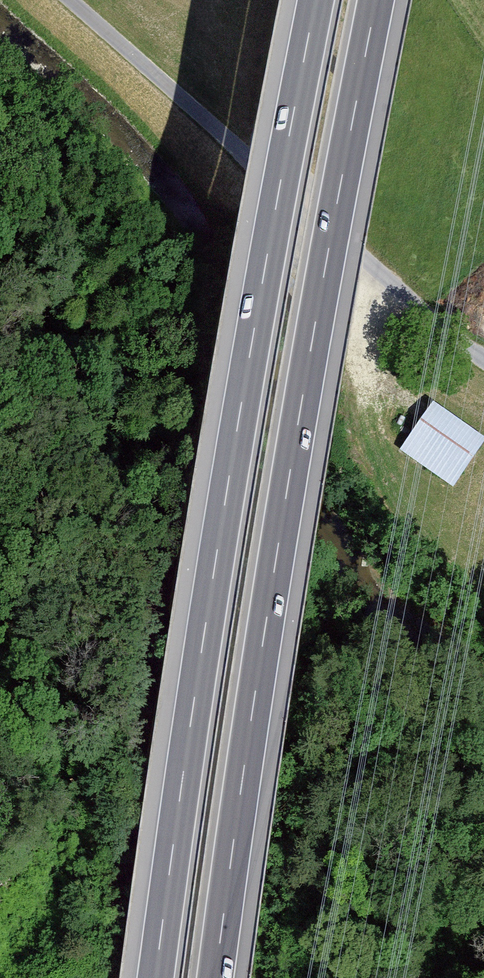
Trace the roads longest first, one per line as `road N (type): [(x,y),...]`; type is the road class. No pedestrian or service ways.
road 1 (motorway): [(316,0),(240,408),(156,977)]
road 2 (motorway): [(216,977),(299,419),(376,0)]
road 3 (unclassified): [(71,0),(396,292),(483,361)]

